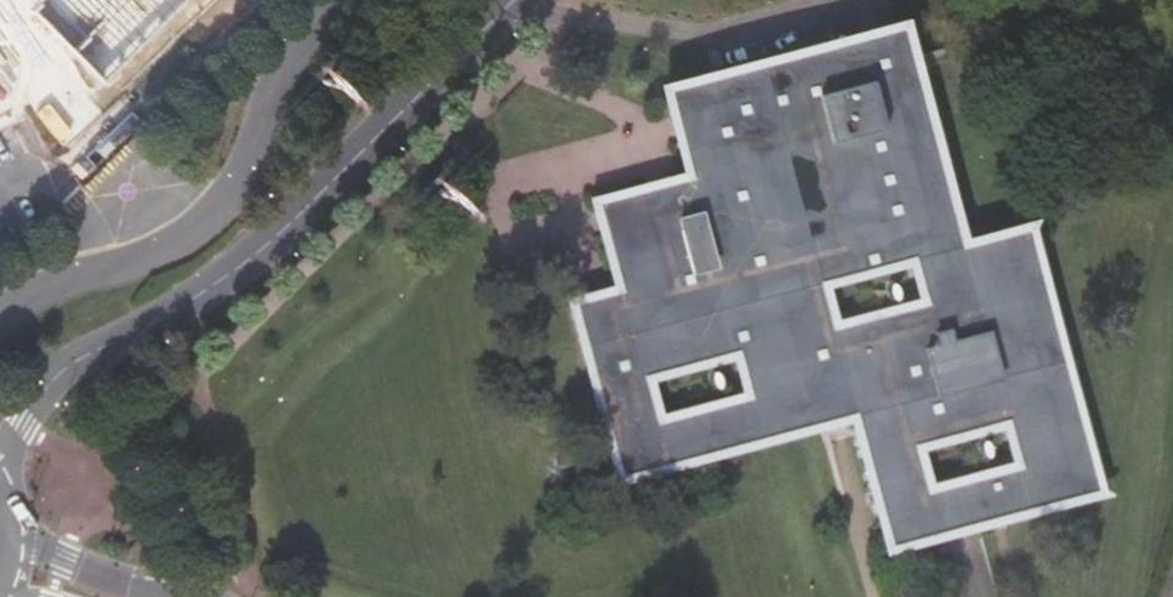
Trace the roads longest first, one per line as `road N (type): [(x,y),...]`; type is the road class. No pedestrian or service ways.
road 1 (residential): [(0,463),(58,379),(239,272),(517,0)]
road 2 (residential): [(340,0),(285,64),(249,170),(199,231),(26,299),(0,322)]

